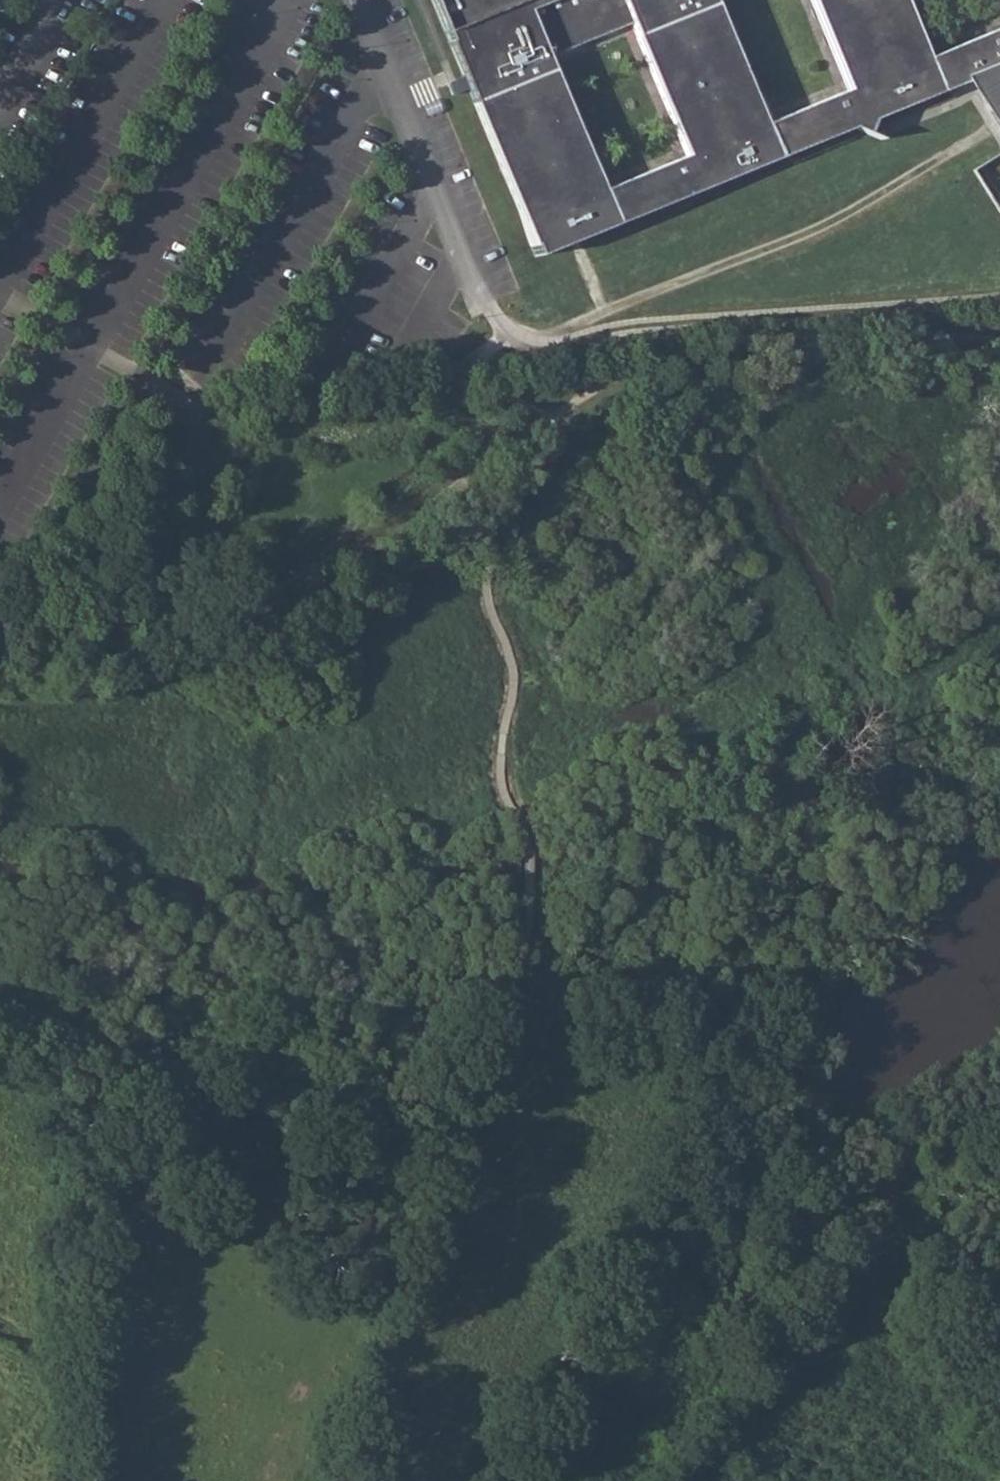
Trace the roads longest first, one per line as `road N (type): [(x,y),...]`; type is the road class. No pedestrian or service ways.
road 1 (track): [(515,343),(547,349),(670,326),(999,305)]
road 2 (residential): [(64,0),(0,115)]

